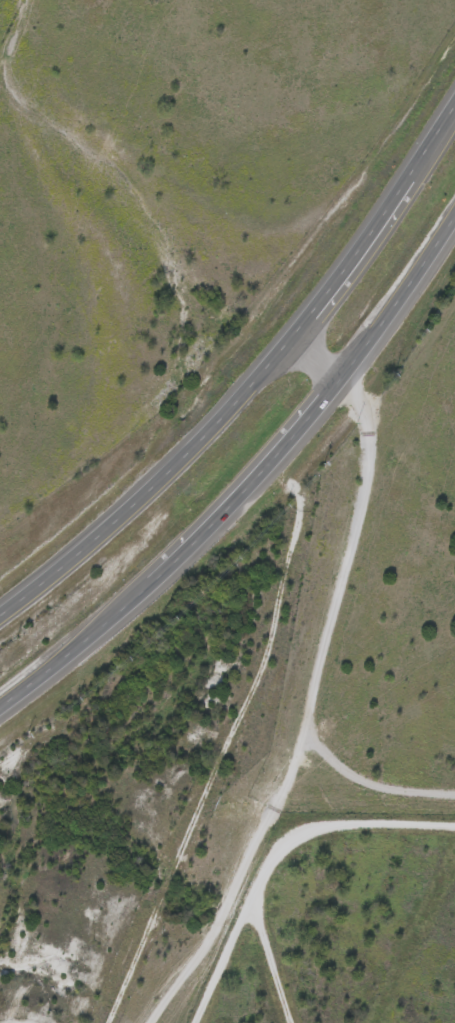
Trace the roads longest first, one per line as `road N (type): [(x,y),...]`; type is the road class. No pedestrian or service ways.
road 1 (trunk): [(454,101),(360,255),(291,334),(88,537),(0,608)]
road 2 (trunk): [(0,705),(123,612),(272,462),(365,347),(454,214)]

